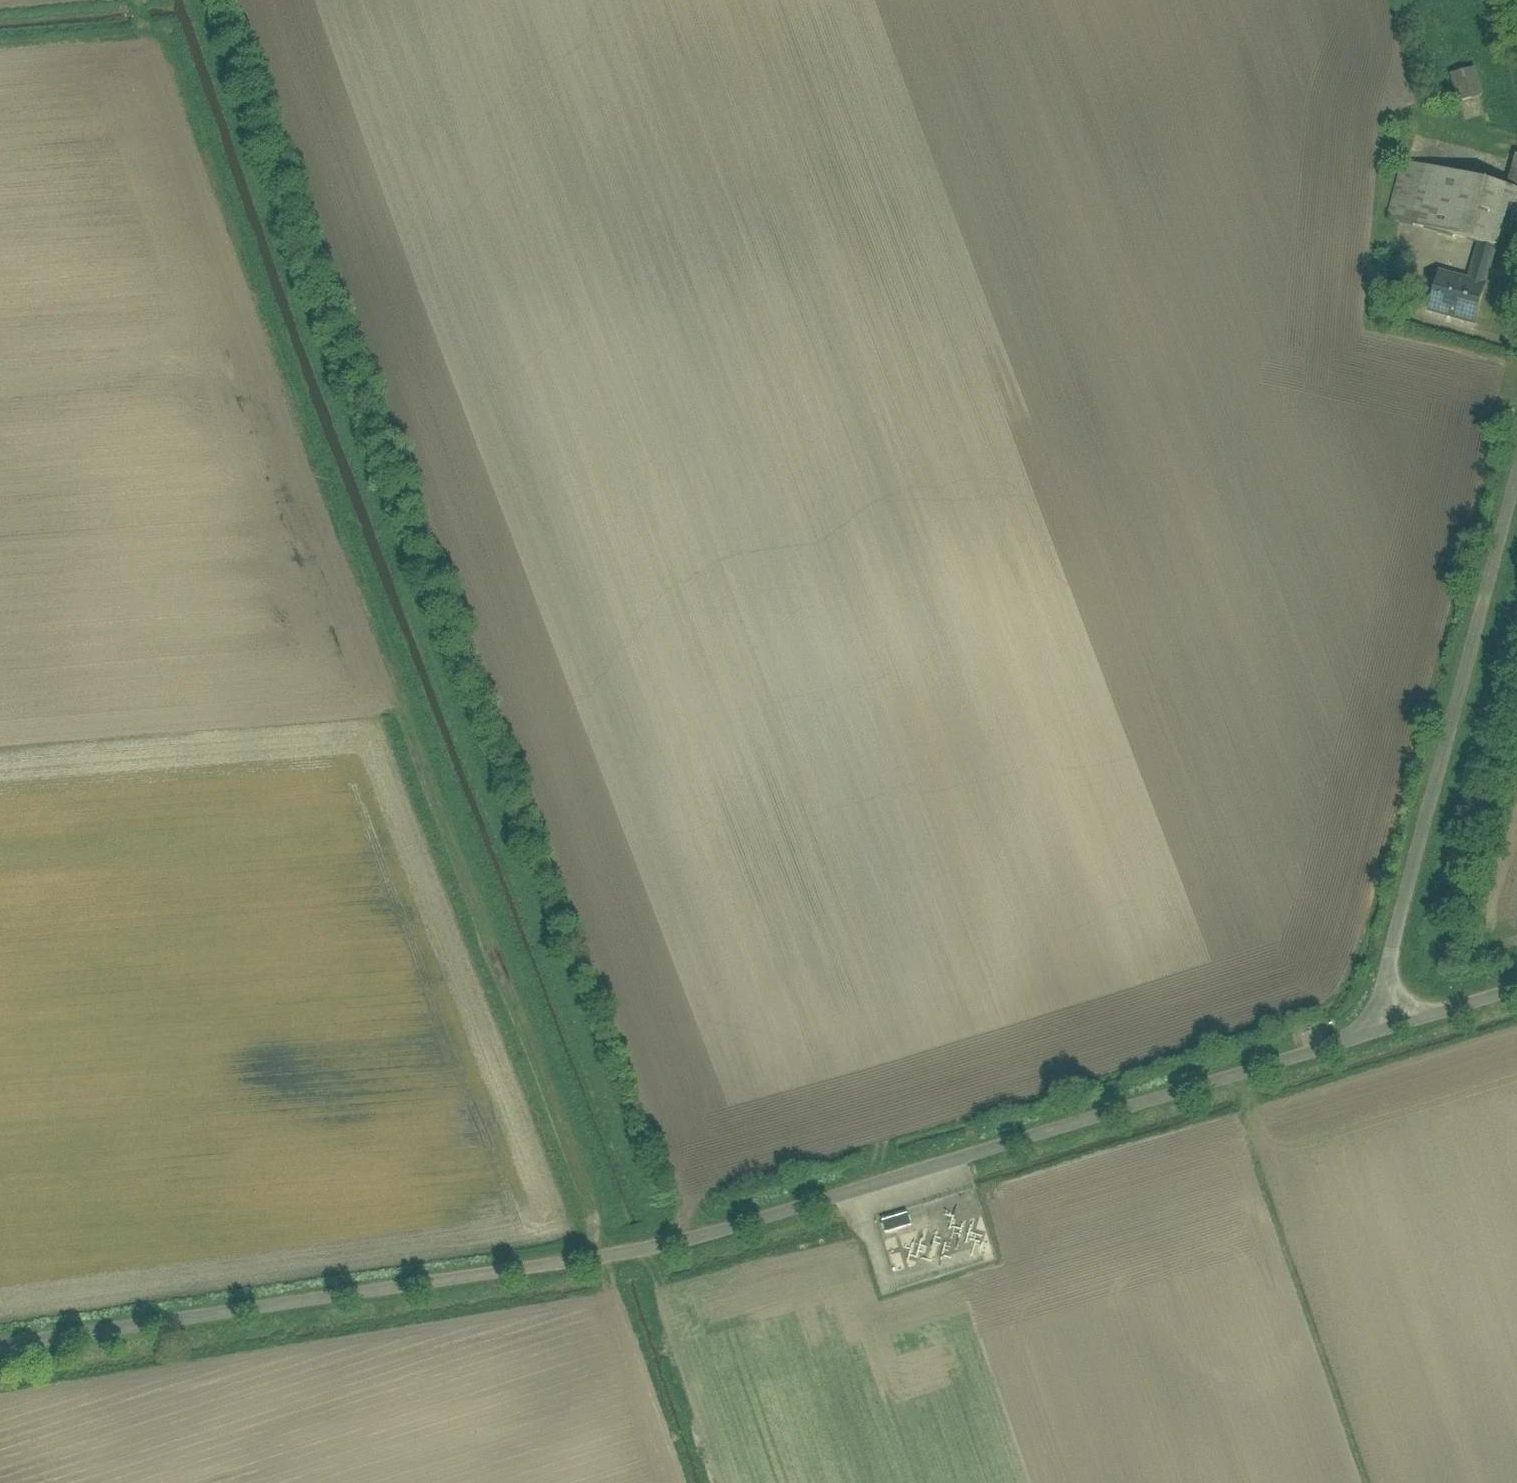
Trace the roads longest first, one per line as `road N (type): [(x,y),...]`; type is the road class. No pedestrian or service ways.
road 1 (unclassified): [(0,1350),(687,1242),(1393,1026)]
road 2 (track): [(406,719),(613,1258)]
road 3 (unclassified): [(1516,490),(1390,978),(1393,1026)]
road 4 (unclassified): [(1393,1026),(1516,989)]

